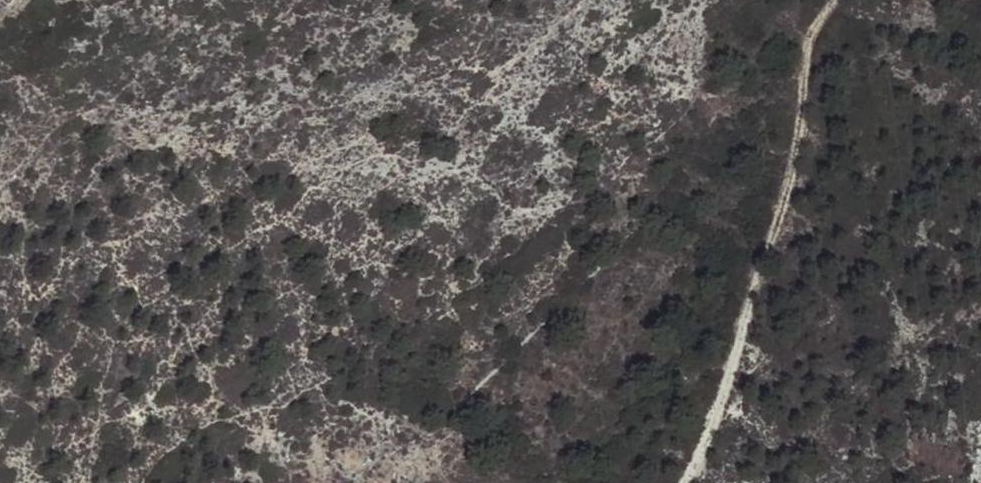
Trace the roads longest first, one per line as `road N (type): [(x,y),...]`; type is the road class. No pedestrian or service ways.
road 1 (track): [(831,0),(800,43),(803,92),(790,178),(704,450),(681,482)]

